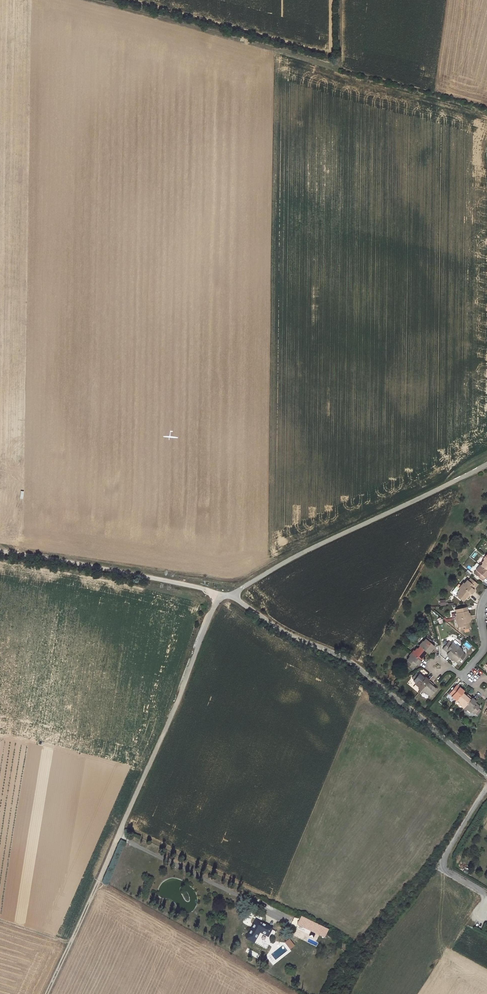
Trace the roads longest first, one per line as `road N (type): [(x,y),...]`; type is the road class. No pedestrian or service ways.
road 1 (unclassified): [(98,881),(218,594)]
road 2 (residential): [(486,774),(344,658),(234,597)]
road 3 (residential): [(234,597),(277,566),(486,465)]
road 4 (track): [(207,589),(0,551)]
road 5 (track): [(46,993),(98,881)]

